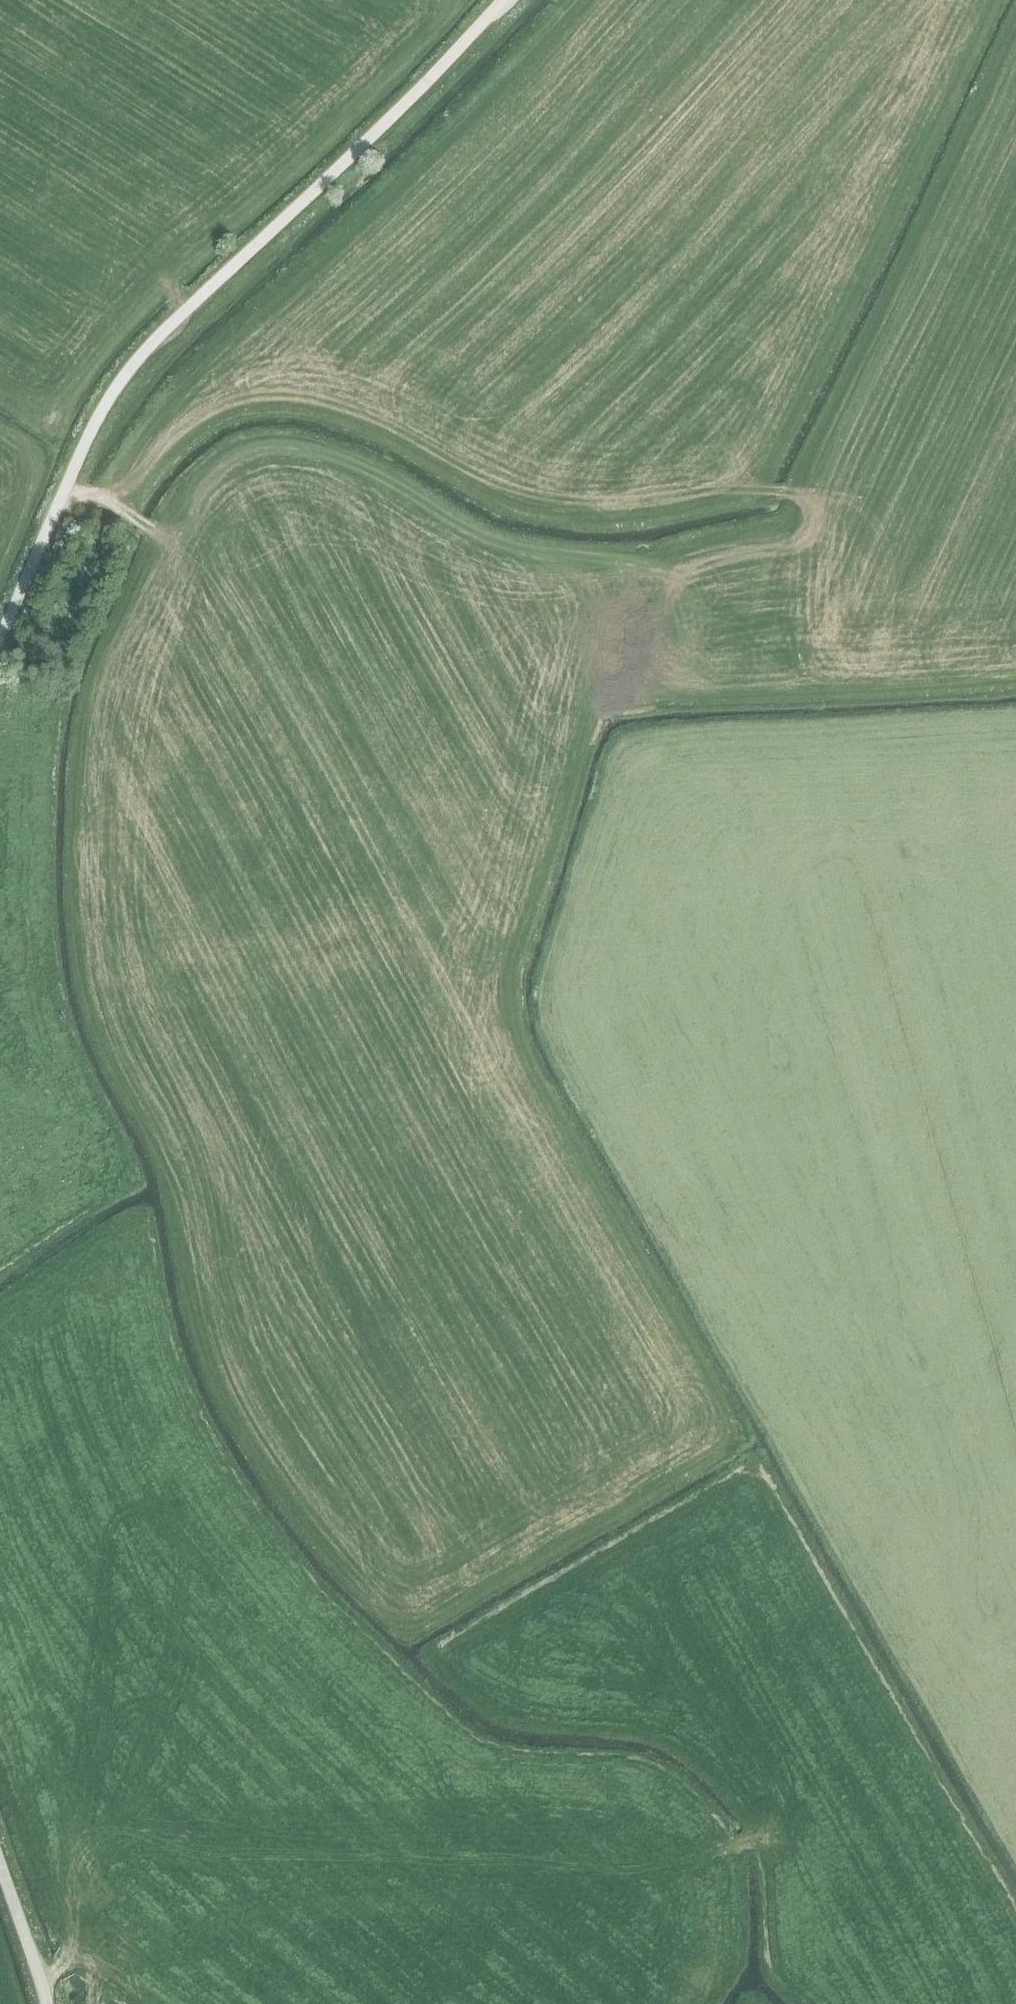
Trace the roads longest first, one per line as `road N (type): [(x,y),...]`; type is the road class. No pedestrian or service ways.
road 1 (unclassified): [(0,637),(90,429),(134,361),(395,113),(500,0)]
road 2 (unclassified): [(49,2003),(0,1862)]

